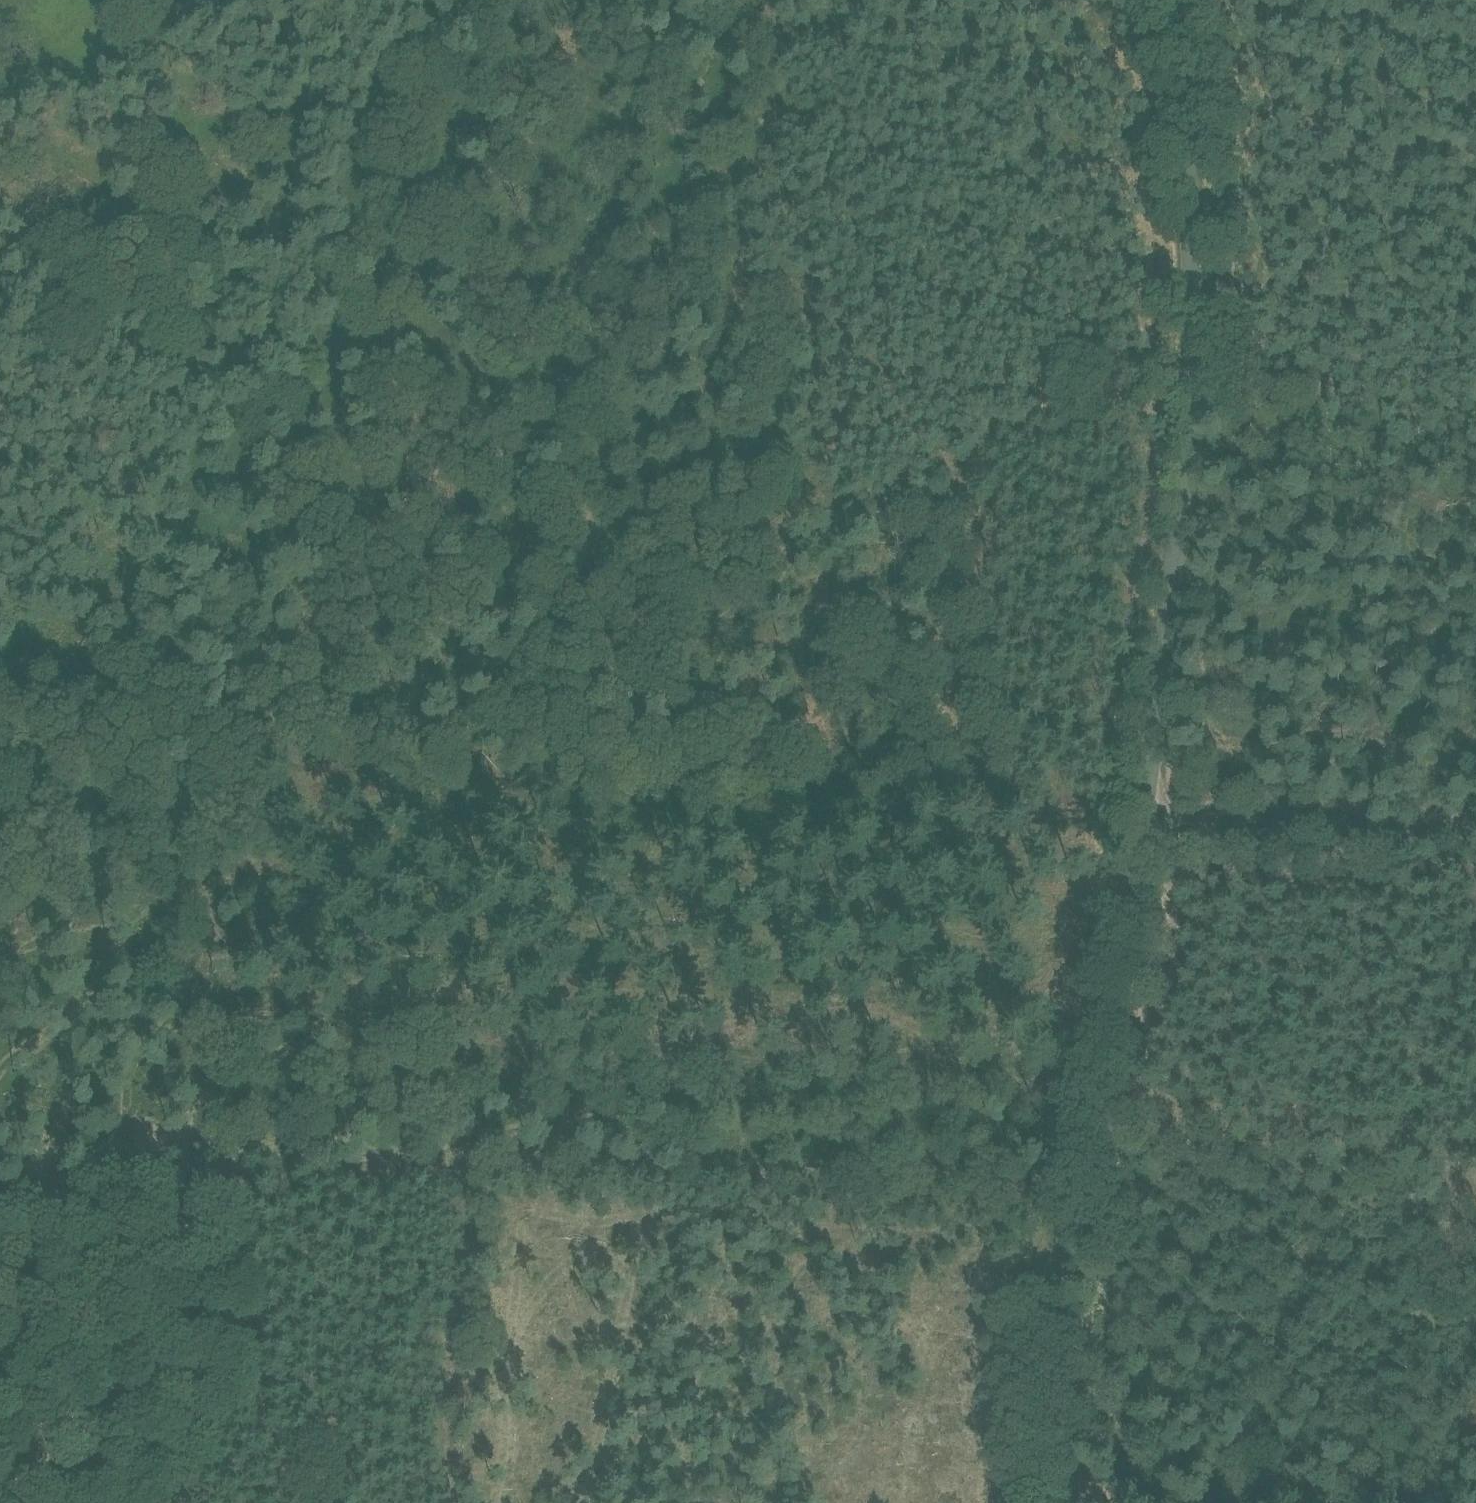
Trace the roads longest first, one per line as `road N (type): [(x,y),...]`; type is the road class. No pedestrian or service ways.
road 1 (unclassified): [(1013,1502),(1037,1320),(1099,1153),(1192,435),(1181,0)]

